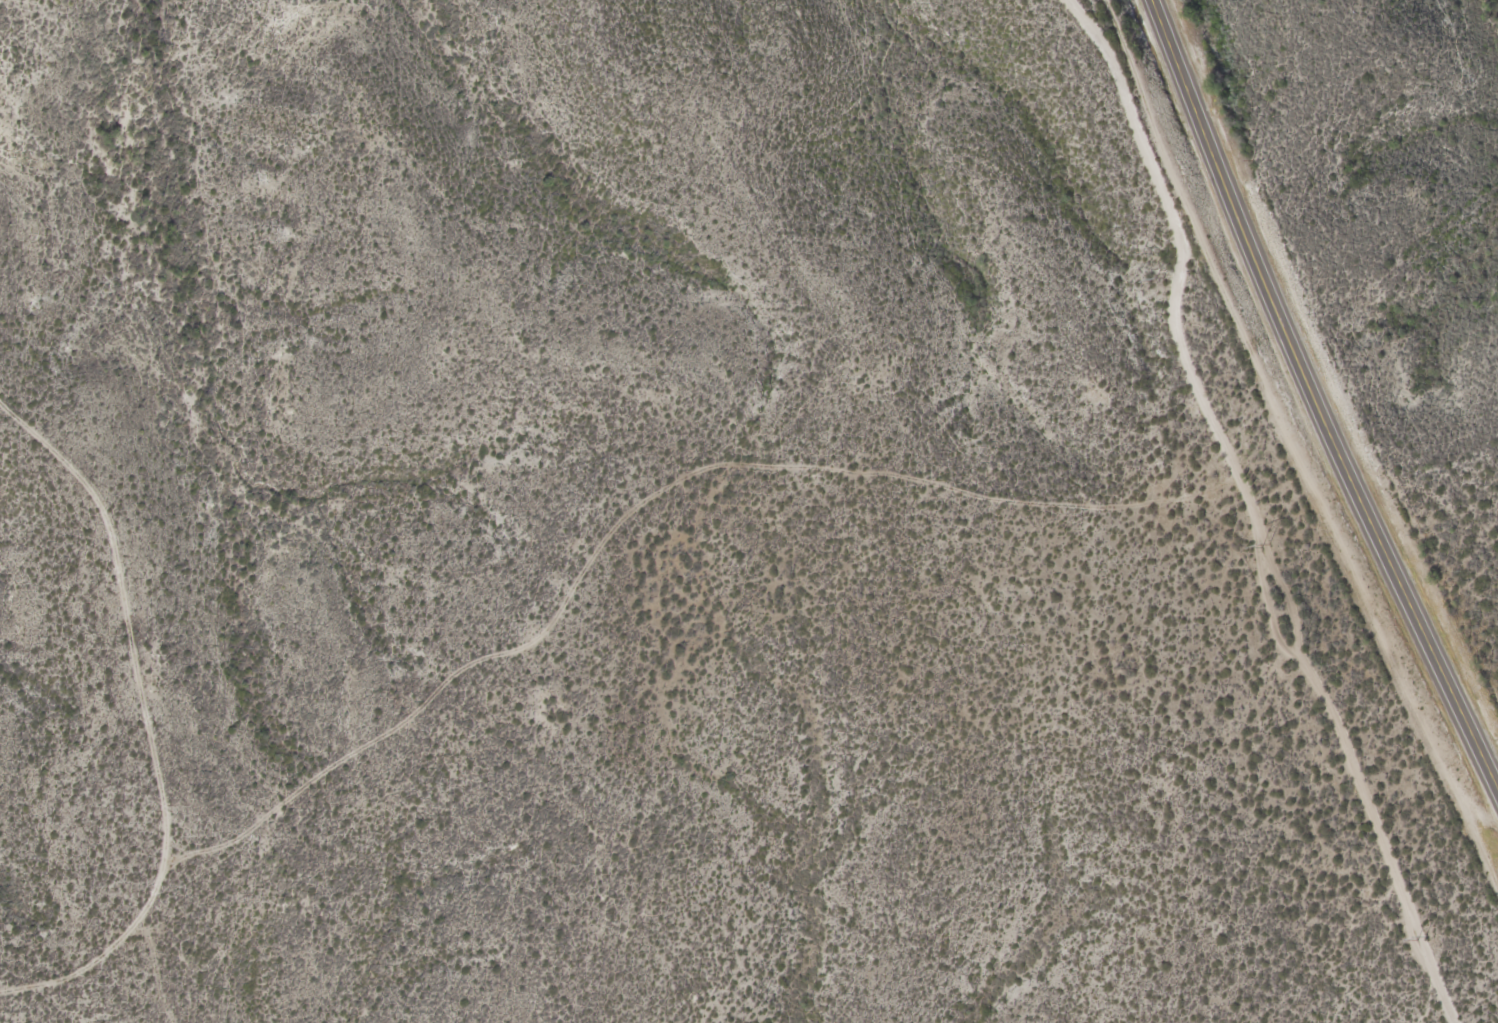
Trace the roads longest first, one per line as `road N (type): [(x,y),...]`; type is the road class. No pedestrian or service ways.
road 1 (trunk): [(1497,776),(1315,384),(1158,0)]
road 2 (residential): [(0,994),(58,987),(109,960),(147,917),(172,845),(110,499),(69,453),(0,400)]

